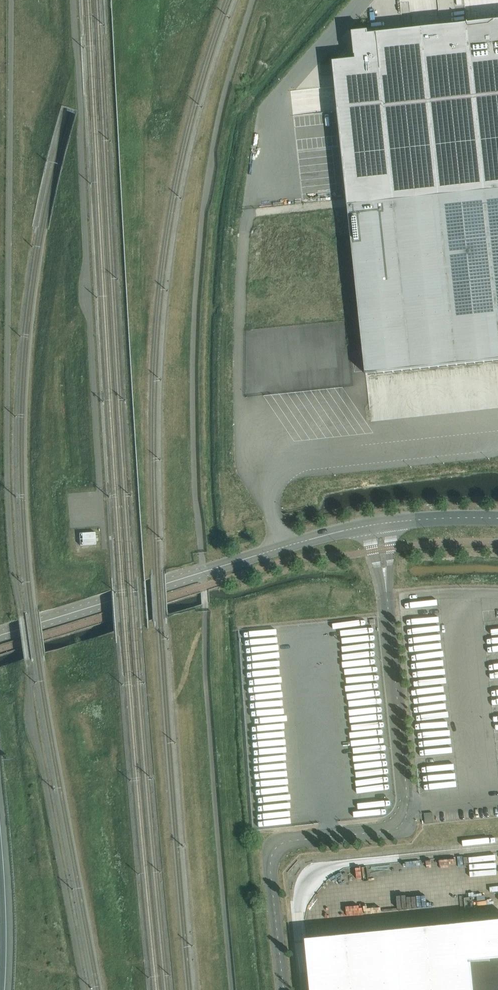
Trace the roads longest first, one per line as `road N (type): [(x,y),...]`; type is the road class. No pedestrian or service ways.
road 1 (unclassified): [(283,989),(270,872),(275,848),(388,832),(406,816),(387,602)]
road 2 (tertiary): [(0,635),(365,526)]

